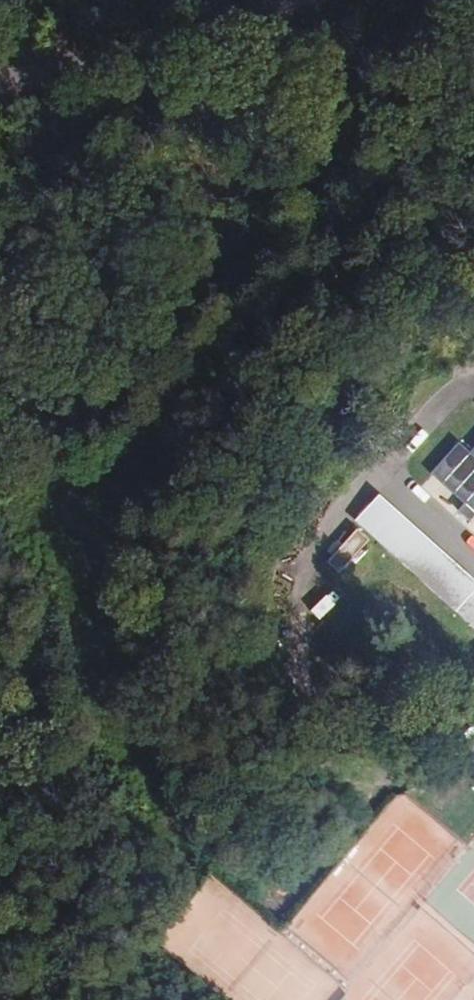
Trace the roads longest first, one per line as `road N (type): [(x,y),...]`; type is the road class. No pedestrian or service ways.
road 1 (unclassified): [(298,0),(0,81)]

